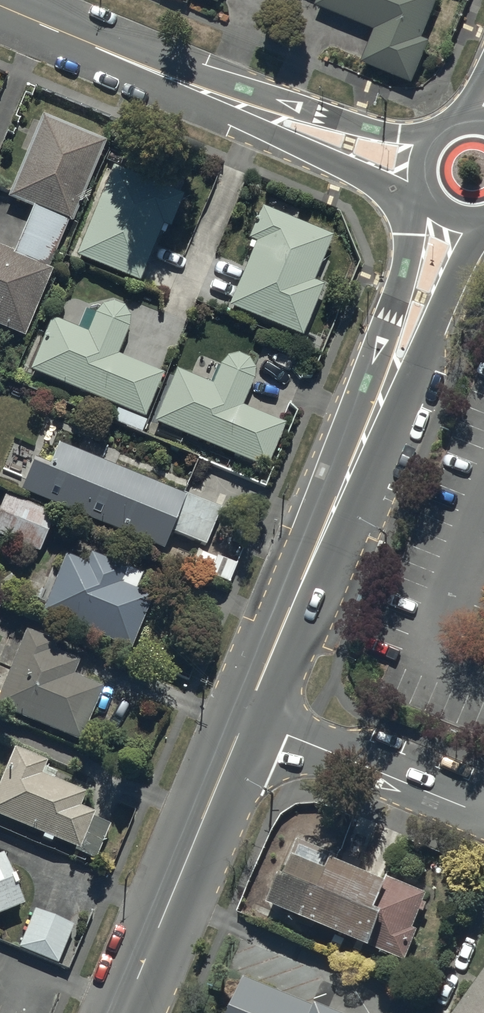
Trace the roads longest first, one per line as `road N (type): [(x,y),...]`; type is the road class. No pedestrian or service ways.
road 1 (tertiary): [(296,599),(319,505),(422,201)]
road 2 (tertiary): [(471,226),(390,418),(296,599)]
road 3 (tertiary): [(123,1012),(243,717)]
road 4 (residential): [(243,717),(483,816)]
road 5 (residential): [(0,6),(236,104)]
road 6 (residential): [(418,191),(279,138),(236,104)]
road 7 (residential): [(236,104),(294,107),(420,138)]
road 8 (tertiary): [(243,717),(296,599)]

